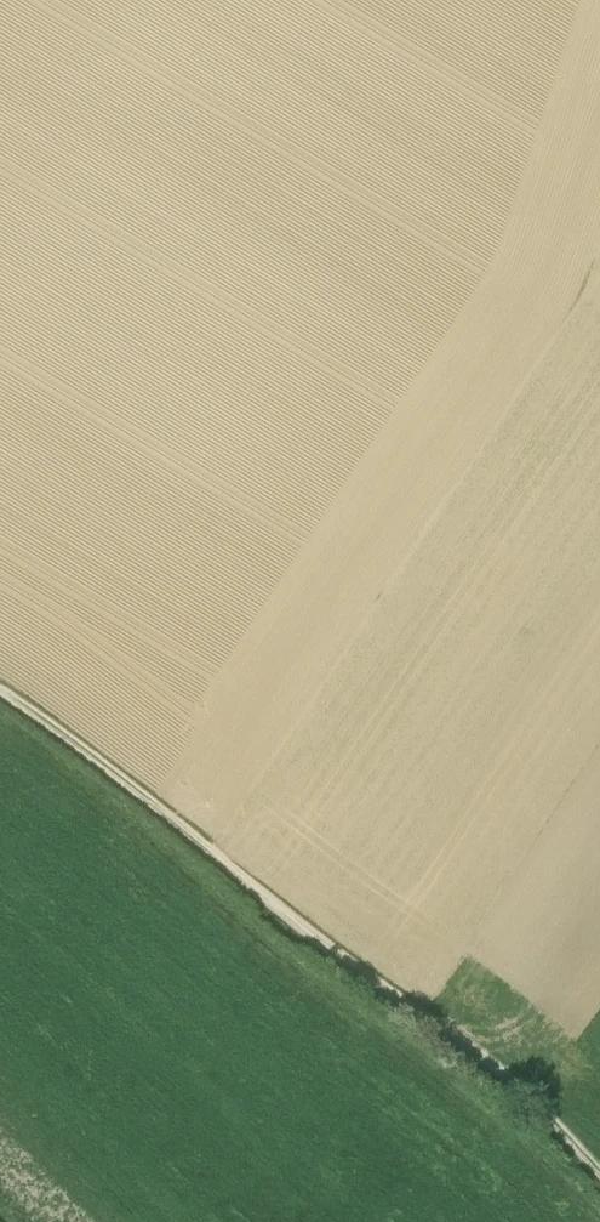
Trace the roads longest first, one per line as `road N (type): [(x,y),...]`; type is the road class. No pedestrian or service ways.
road 1 (track): [(599,1174),(470,1050),(331,956),(172,820),(0,694)]

